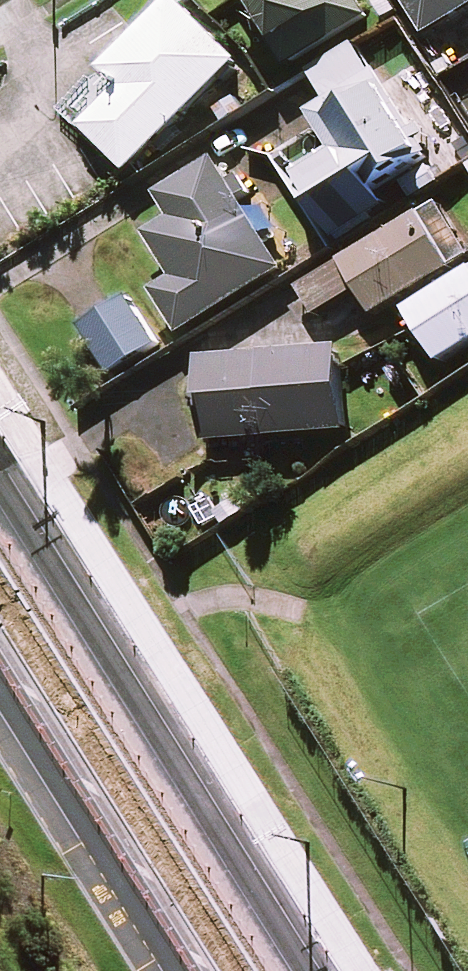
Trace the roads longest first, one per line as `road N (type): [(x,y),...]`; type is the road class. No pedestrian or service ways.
road 1 (secondary): [(0,522),(283,970)]
road 2 (secondary): [(188,970),(0,667)]

